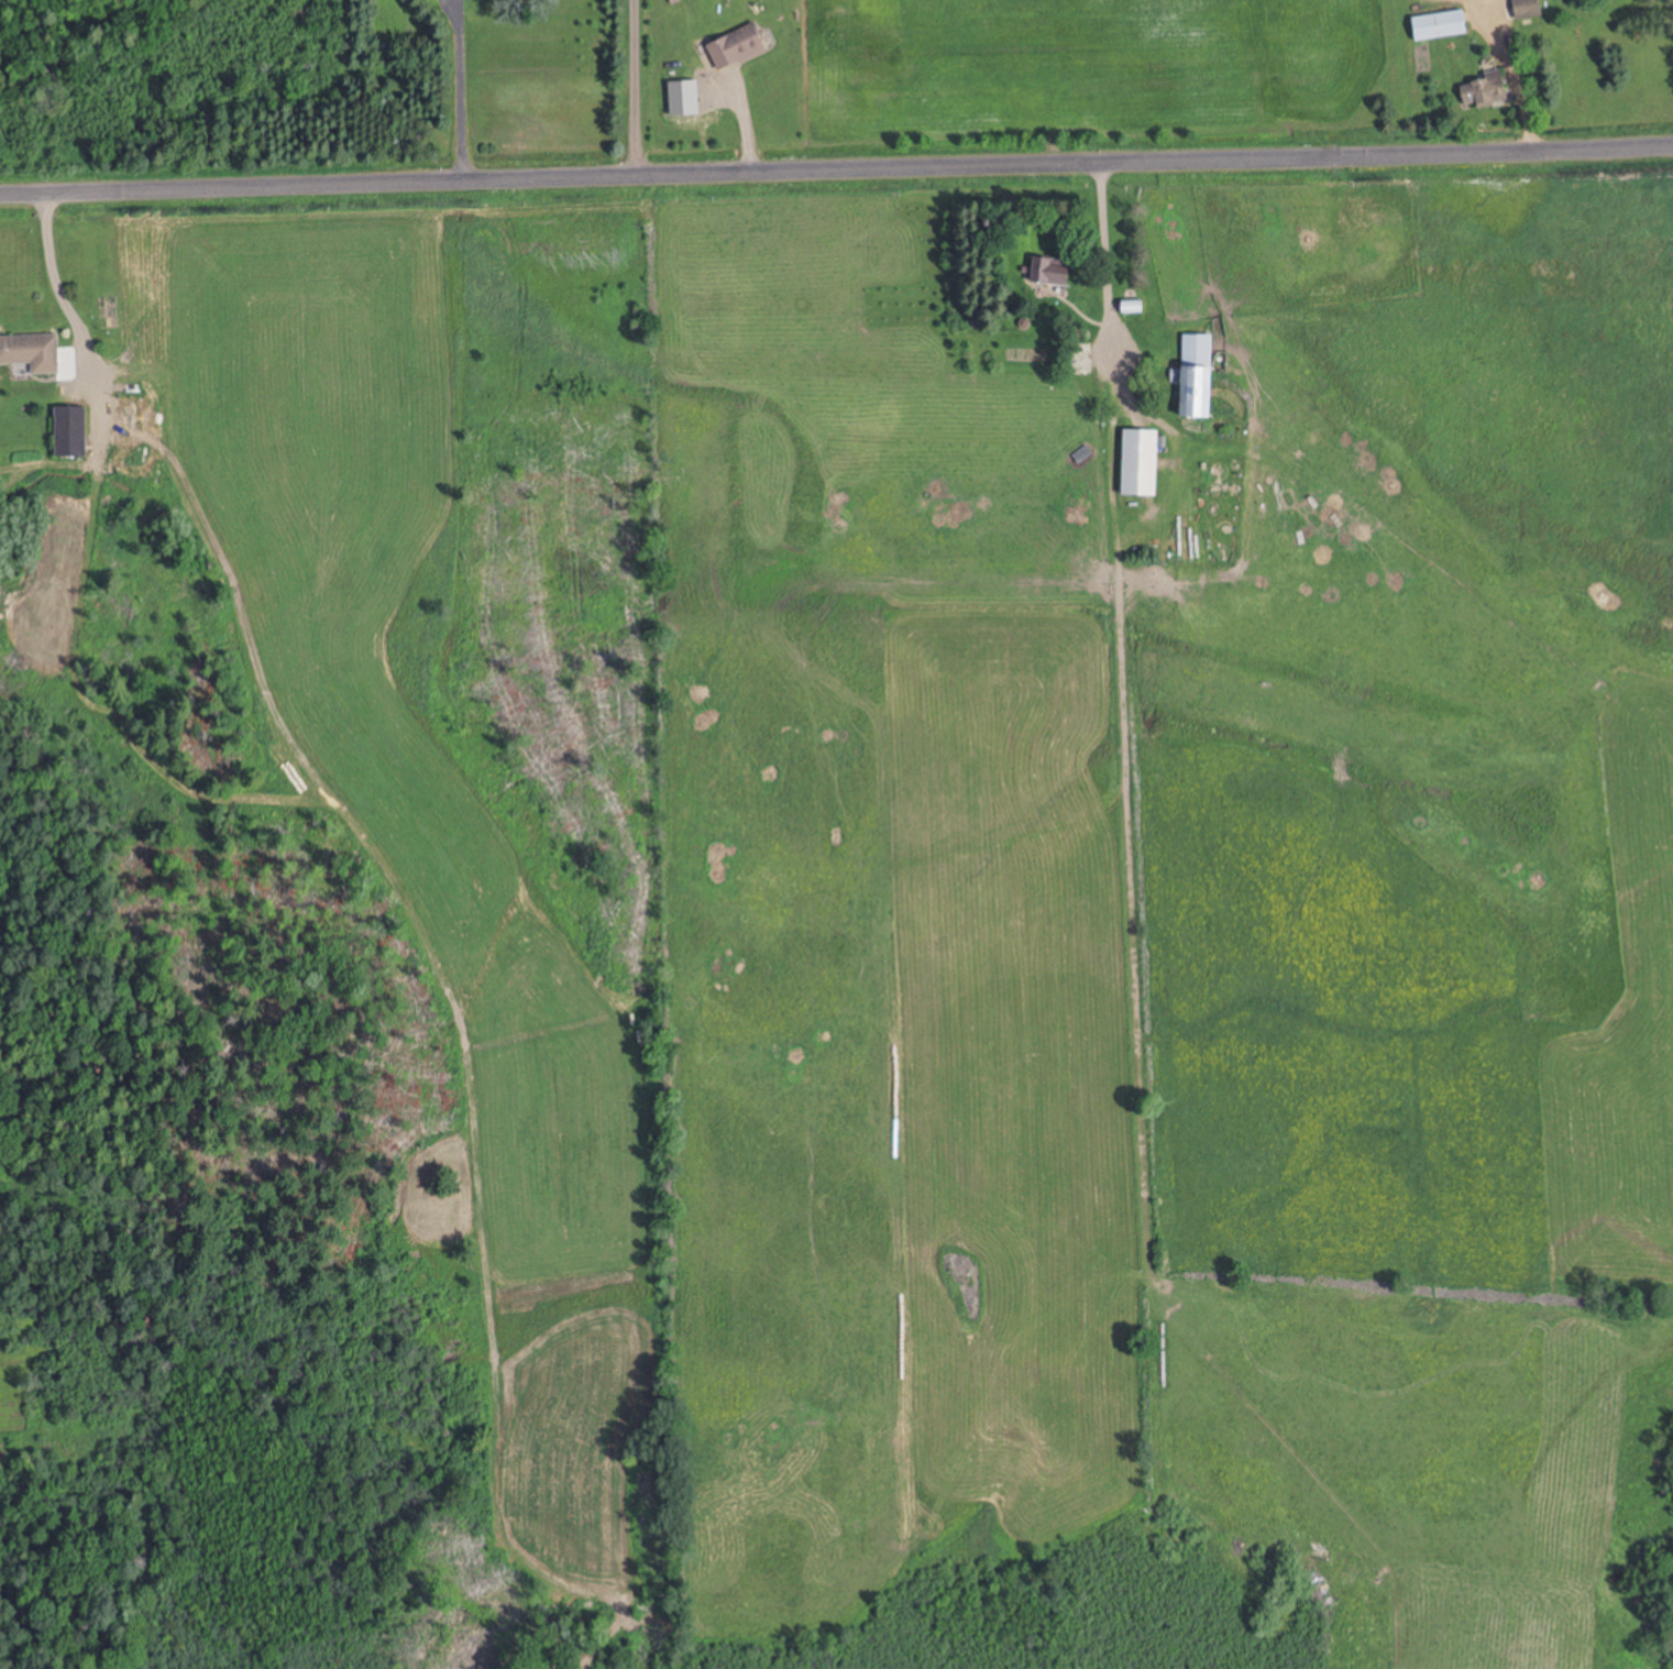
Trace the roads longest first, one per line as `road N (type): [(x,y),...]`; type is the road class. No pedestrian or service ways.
road 1 (residential): [(0,193),(1672,142)]

